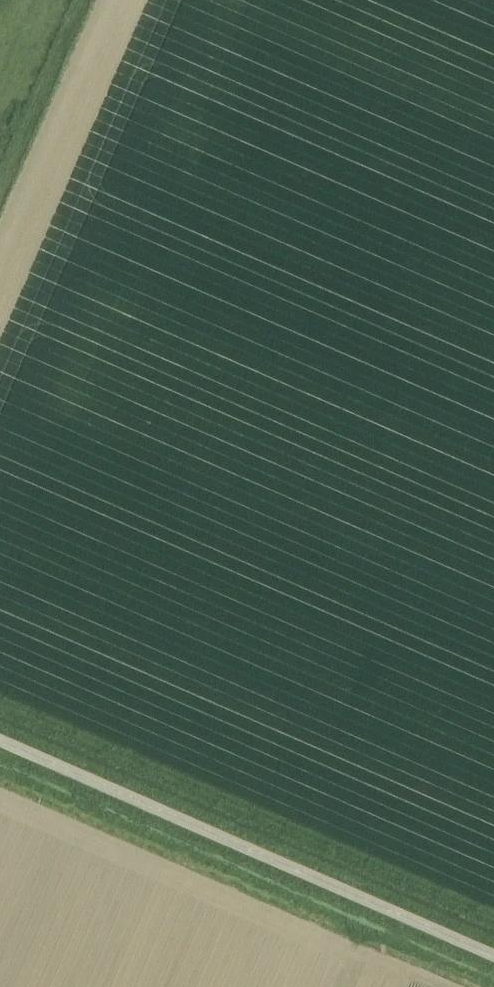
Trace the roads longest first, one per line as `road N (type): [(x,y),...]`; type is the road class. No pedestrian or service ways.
road 1 (unclassified): [(493,955),(0,739)]

